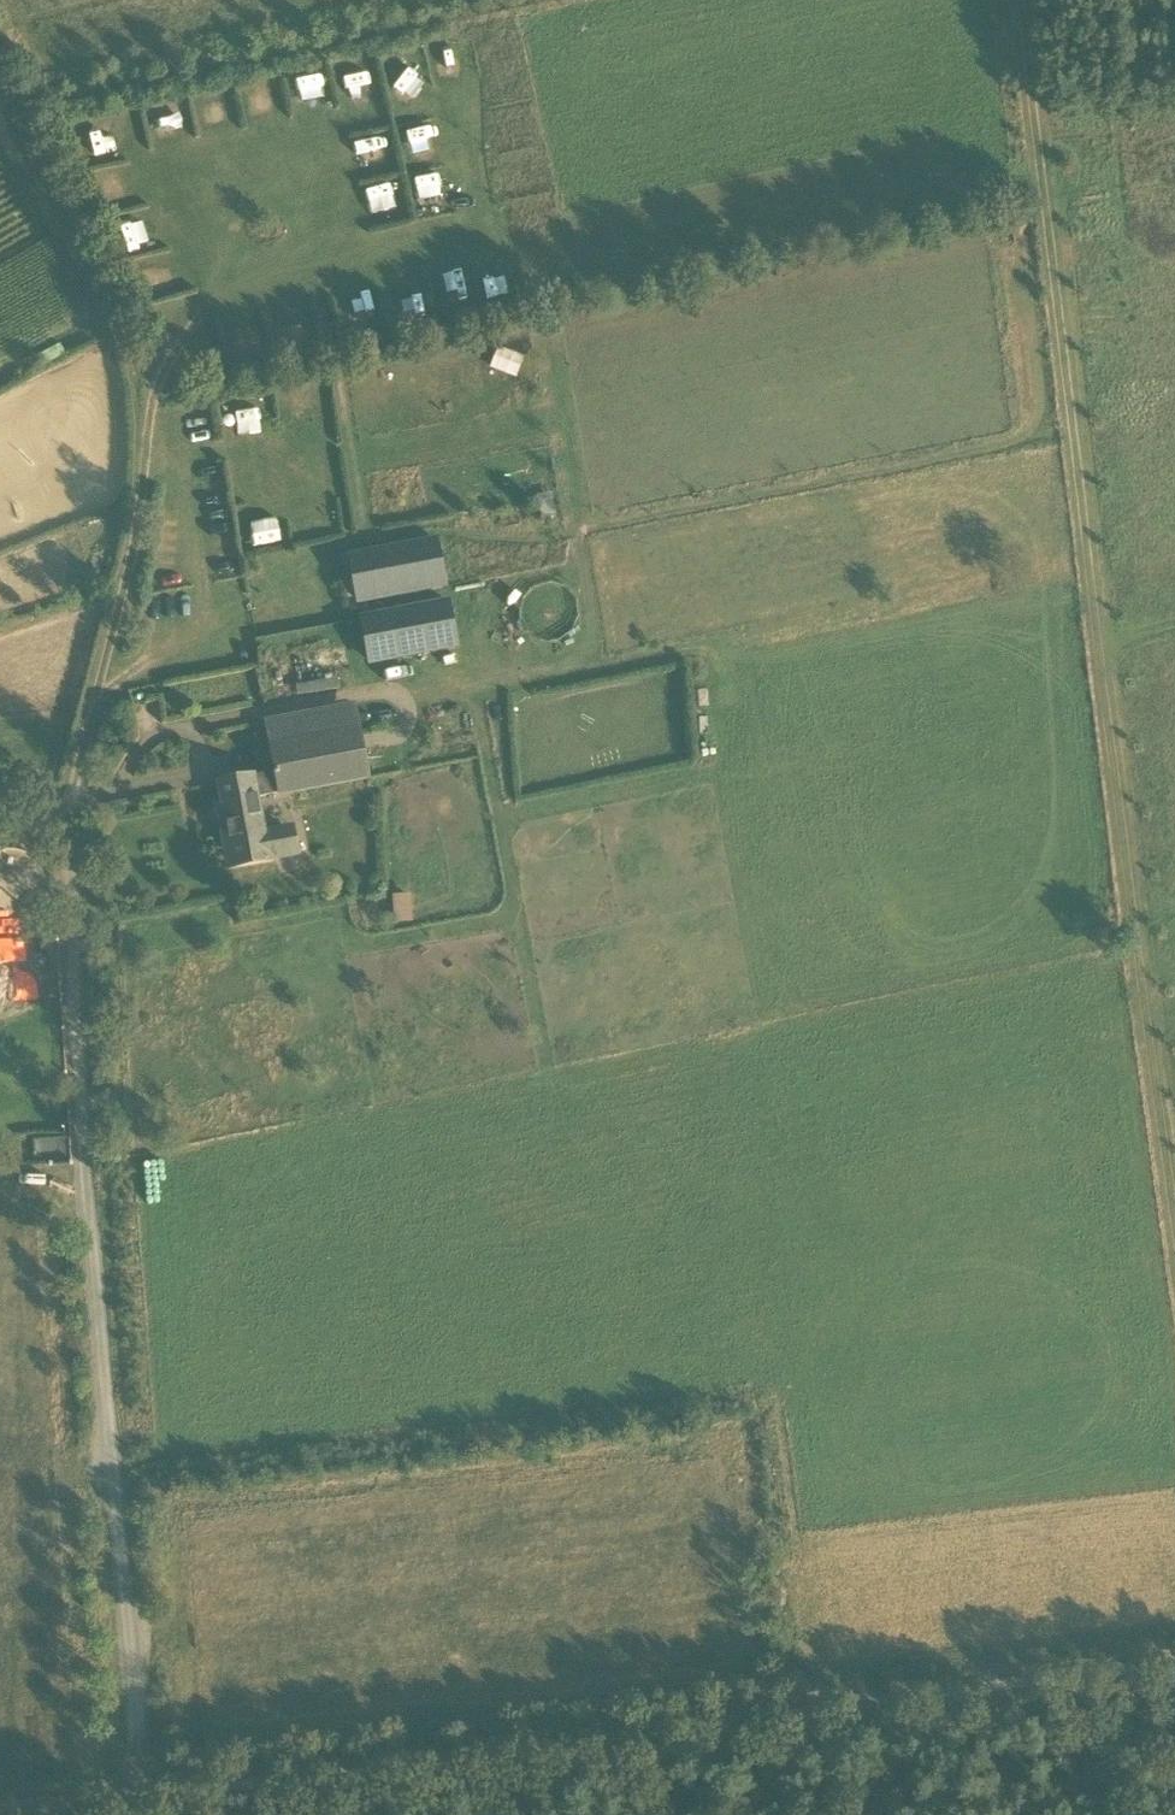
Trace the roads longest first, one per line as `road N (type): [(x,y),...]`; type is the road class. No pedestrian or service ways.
road 1 (track): [(1025,0),(1086,572),(1174,1256)]
road 2 (track): [(147,1790),(1174,1664)]
road 3 (track): [(63,837),(95,1330),(147,1790)]
road 4 (track): [(0,1807),(147,1790)]

